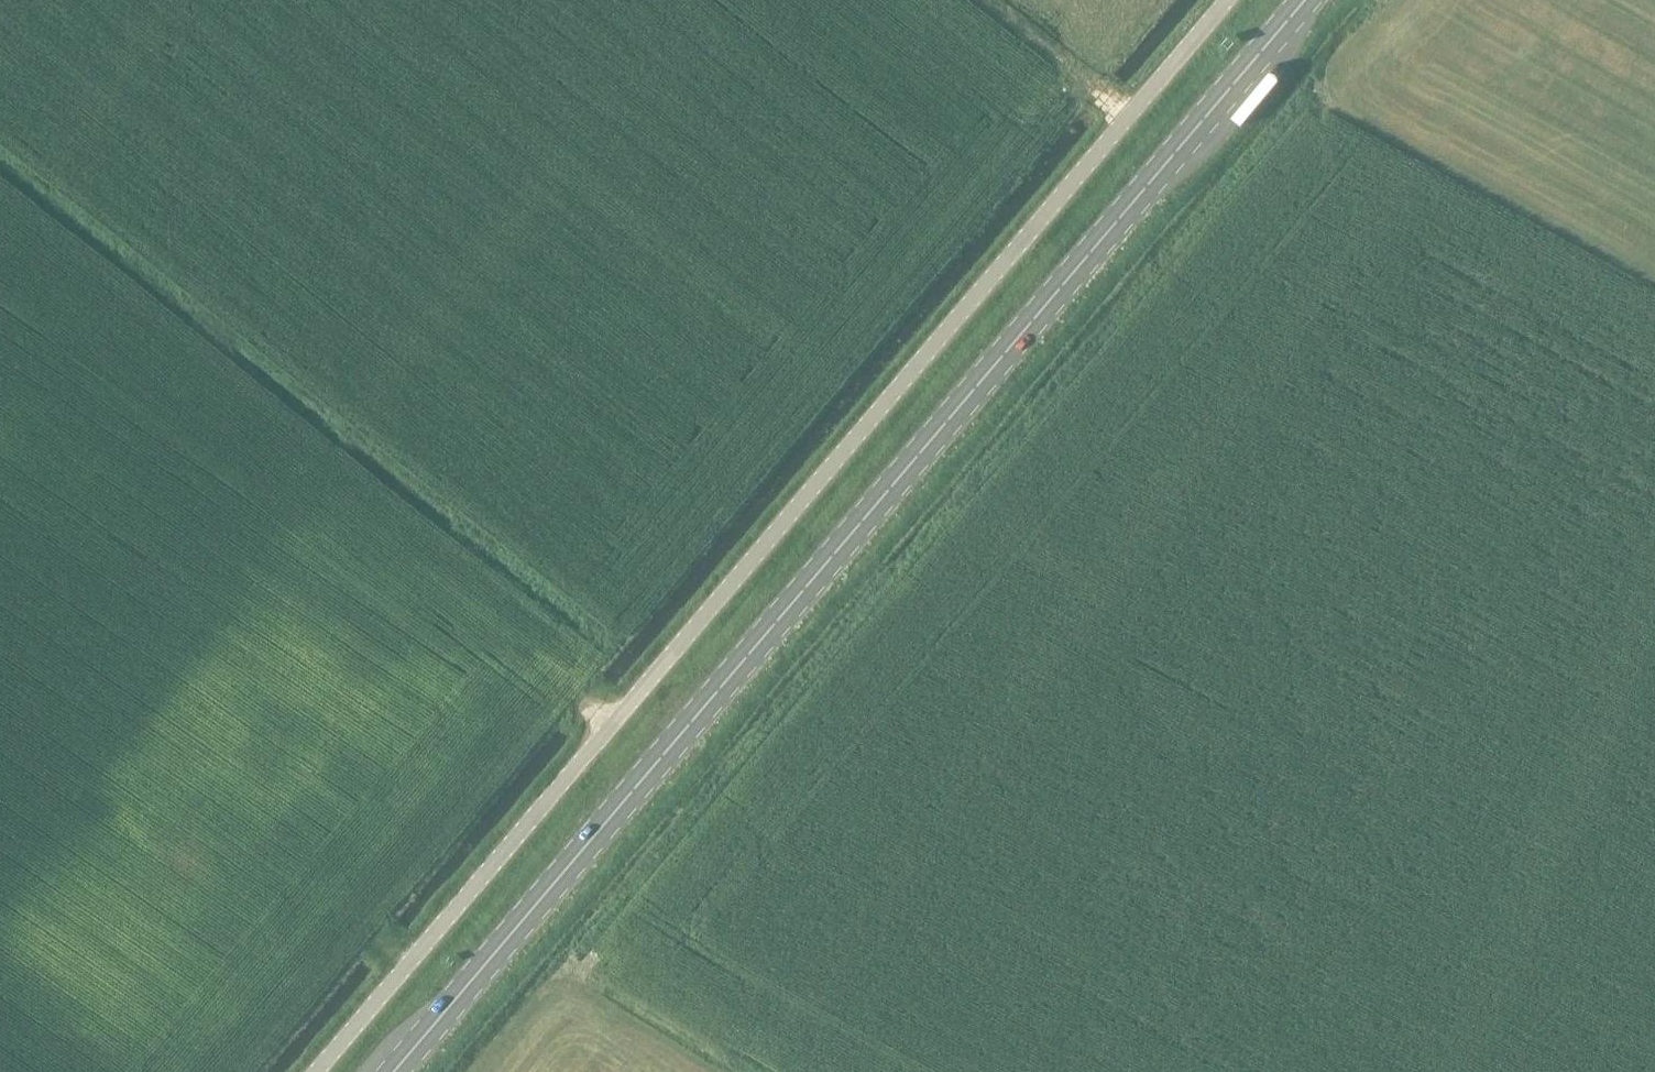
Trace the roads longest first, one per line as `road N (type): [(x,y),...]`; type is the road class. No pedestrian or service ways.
road 1 (primary): [(393,1071),(1304,0)]
road 2 (unclassified): [(317,1071),(1226,0)]

